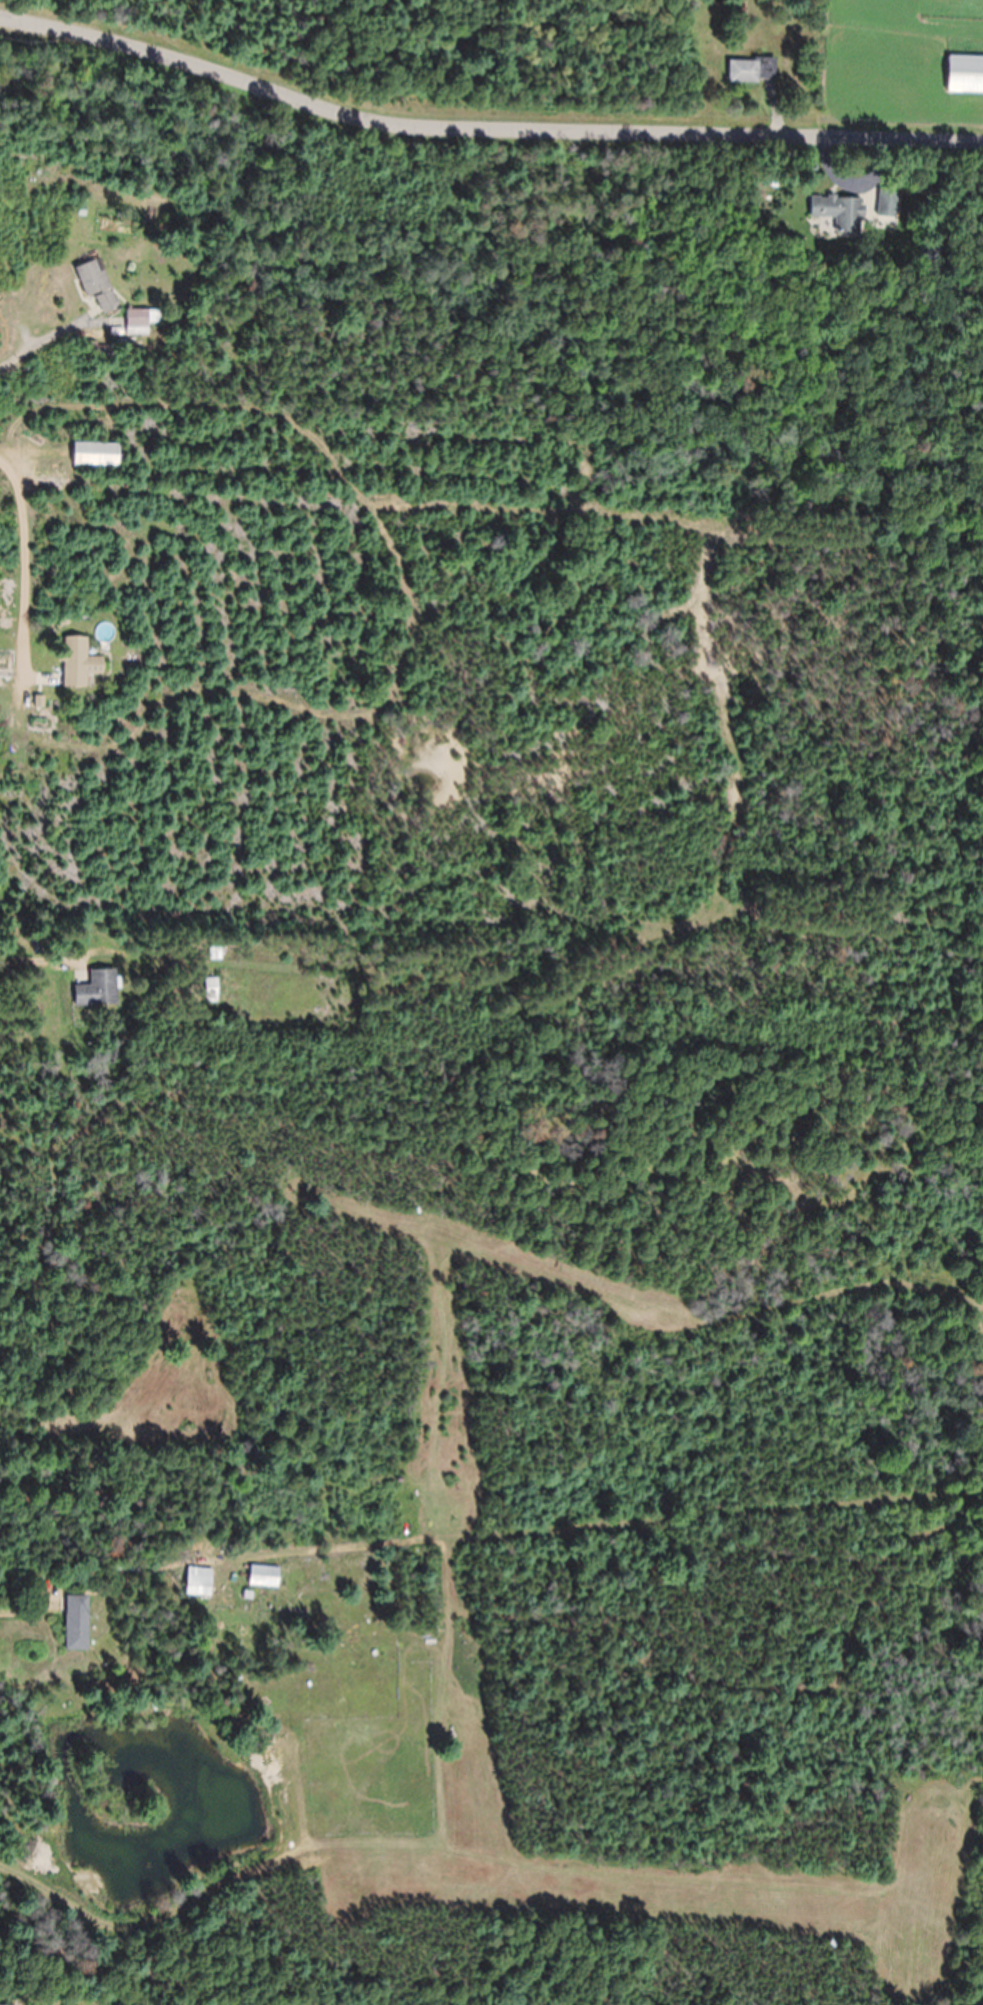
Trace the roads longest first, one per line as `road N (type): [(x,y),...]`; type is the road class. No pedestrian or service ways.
road 1 (residential): [(982,115),(460,99),(0,20)]

